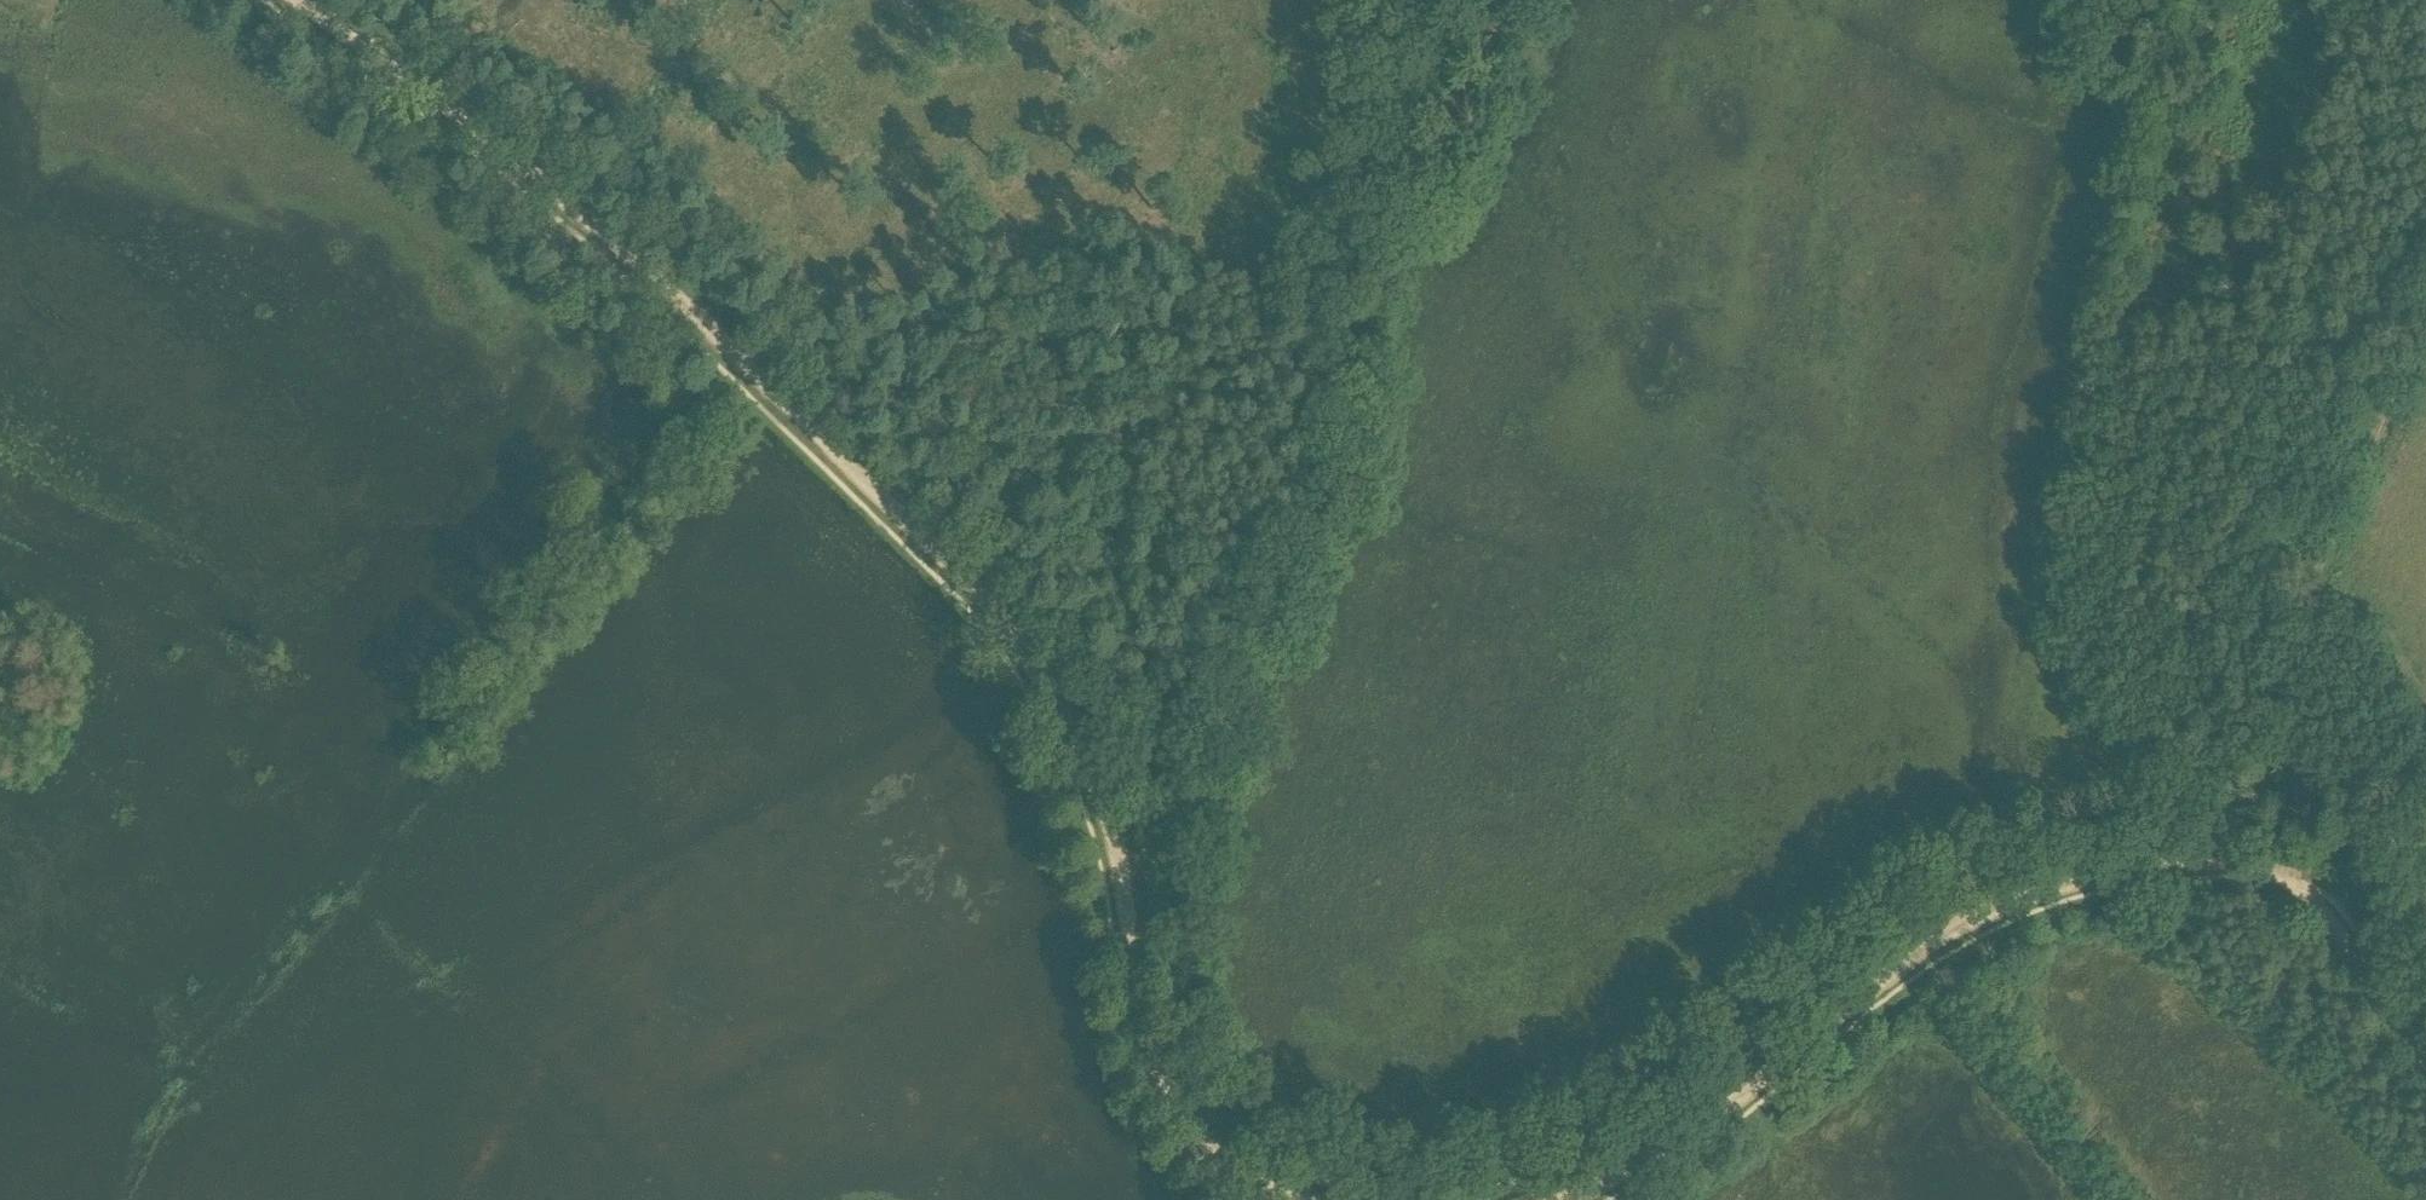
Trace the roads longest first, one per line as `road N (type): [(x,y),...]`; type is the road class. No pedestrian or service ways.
road 1 (track): [(1091,775),(1034,664),(867,482),(312,0)]
road 2 (track): [(2425,1059),(2306,891),(2223,869),(2142,868),(2042,894),(1969,924),(1682,1141),(1577,1199)]
road 3 (track): [(1292,1199),(1231,1162),(1182,1108),(1156,1061),(1133,992),(1122,886),(1091,775)]

